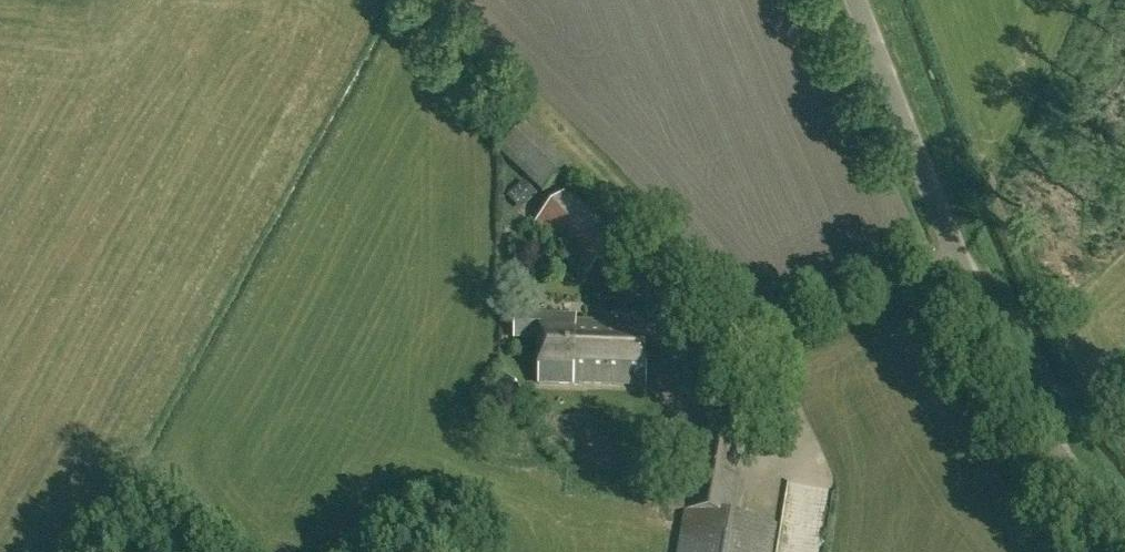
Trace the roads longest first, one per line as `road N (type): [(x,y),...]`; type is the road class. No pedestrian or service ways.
road 1 (unclassified): [(1124,542),(1020,402),(857,0)]

